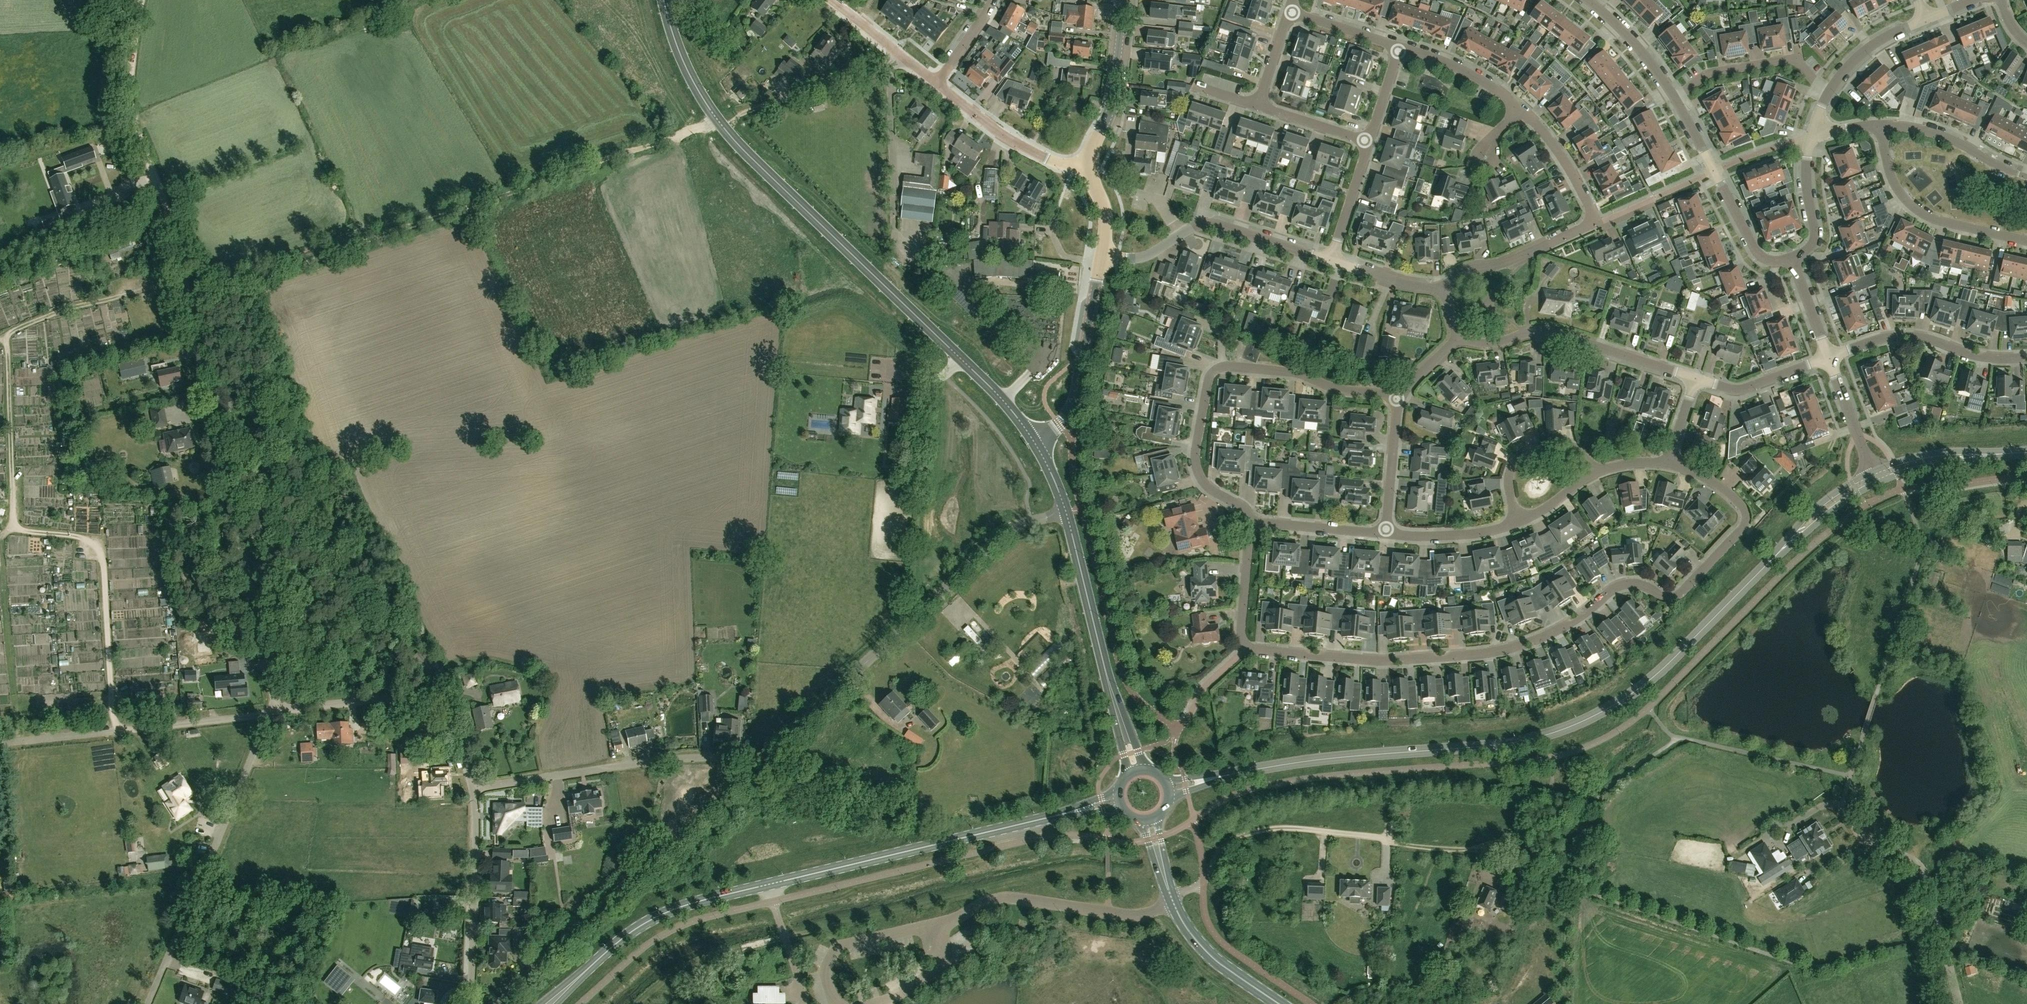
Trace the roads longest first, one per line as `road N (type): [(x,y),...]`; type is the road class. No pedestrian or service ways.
road 1 (residential): [(1670,463),(1732,495),(1745,510),(1742,529),(1678,596),(1624,584),(1547,636),(1495,652),(1388,661),(1251,649),(1241,631),(1253,520)]
road 2 (residential): [(473,789),(653,761),(764,757),(1004,533),(1066,513)]
road 3 (tertiary): [(1222,776),(1503,744),(1580,723),(1654,676),(1782,550)]
road 4 (primary): [(1035,442),(996,392),(725,129),(688,72),(664,0)]
road 5 (track): [(189,300),(720,122)]
road 6 (tertiary): [(573,983),(629,933),(674,909),(1064,814)]
road 7 (residential): [(280,707),(197,334)]
road 8 (residential): [(1253,520),(1199,473),(1196,449),(1213,373),(1287,371),(1396,399)]
road 9 (track): [(197,334),(171,219),(132,113),(142,0)]
road 10 (residential): [(149,1003),(270,714)]
road 11 (track): [(121,731),(99,548),(13,526)]
road 12 (residential): [(0,744),(270,714)]
road 13 (residential): [(473,789),(450,722),(427,698),(280,707)]
road 14 (track): [(1235,838),(1294,828),(1482,850)]
road 15 (unclassified): [(1959,1003),(1924,871),(1862,836),(1842,803)]
road 16 (residential): [(1695,378),(1547,332),(1494,344),(1460,337)]
road 17 (primary): [(1122,726),(1066,513)]
road 18 (residential): [(1792,259),(1765,261),(1753,250),(1674,98)]
road 19 (residential): [(473,1003),(473,789)]
road 20 (residential): [(1882,125),(1888,169),(1911,206),(2026,241)]
road 21 (tertiary): [(1035,442),(1073,403),(1102,255)]
road 22 (residential): [(1828,358),(1909,336),(1986,357),(2026,358)]
road 23 (track): [(20,742),(0,546)]
road 24 (track): [(13,526),(7,336)]
road 25 (track): [(7,336),(70,308),(185,283)]
road 26 (track): [(896,251),(891,65)]
road 27 (residential): [(1089,166),(1059,164),(1007,138),(936,83)]
road 28 (residential): [(1674,98),(1707,75),(1788,59),(1830,93)]
road 29 (tertiary): [(1089,166),(1113,100),(1124,0)]
road 30 (residential): [(1447,291),(1461,272),(1507,263),(1589,224)]
road 31 (track): [(740,115),(891,65)]
road 32 (residential): [(1181,235),(1217,224),(1332,262)]
road 33 (residential): [(1597,472),(1577,449),(1522,457),(1509,484),(1521,521)]
road 34 (residential): [(1882,125),(1934,134),(2026,177)]
road 35 (primary): [(1173,901),(1211,957),(1280,1003)]
road 36 (residential): [(1828,358),(1743,389),(1695,378)]
road 37 (residential): [(1398,49),(1453,66),(1521,110)]
road 38 (residential): [(1386,533),(1466,535),(1521,521)]
road 39 (residential): [(1521,110),(1576,180),(1589,224)]
road 40 (residential): [(1396,399),(1386,533)]
road 41 (residential): [(936,83),(831,0)]
road 42 (residential): [(1253,520),(1386,533)]
road 43 (residential): [(1792,259),(1807,250),(1814,231),(1812,136)]
road 44 (residential): [(1674,98),(1631,39),(1588,0)]
road 45 (tertiary): [(1995,454),(1936,453),(1872,472)]
road 46 (residential): [(1332,262),(1368,142)]
road 47 (residential): [(1830,93),(1873,46),(1926,18)]
road 48 (tertiary): [(1876,483),(1995,454)]
road 49 (residential): [(1872,472),(1828,358)]
road 50 (tertiary): [(1872,472),(1814,509),(1782,550)]

